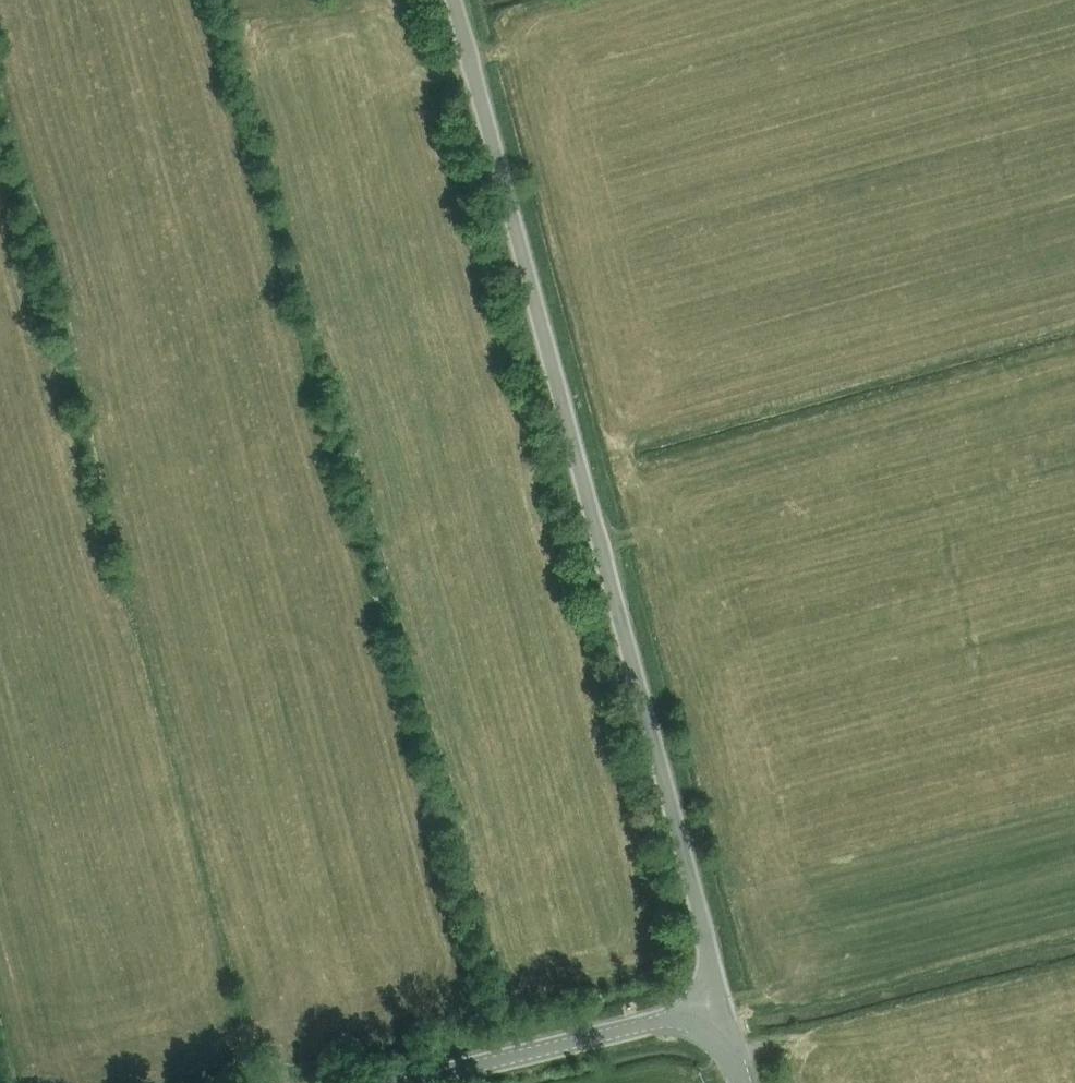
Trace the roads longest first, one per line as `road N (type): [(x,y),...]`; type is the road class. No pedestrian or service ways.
road 1 (unclassified): [(717,1008),(453,0)]
road 2 (tertiary): [(404,1082),(717,1008)]

